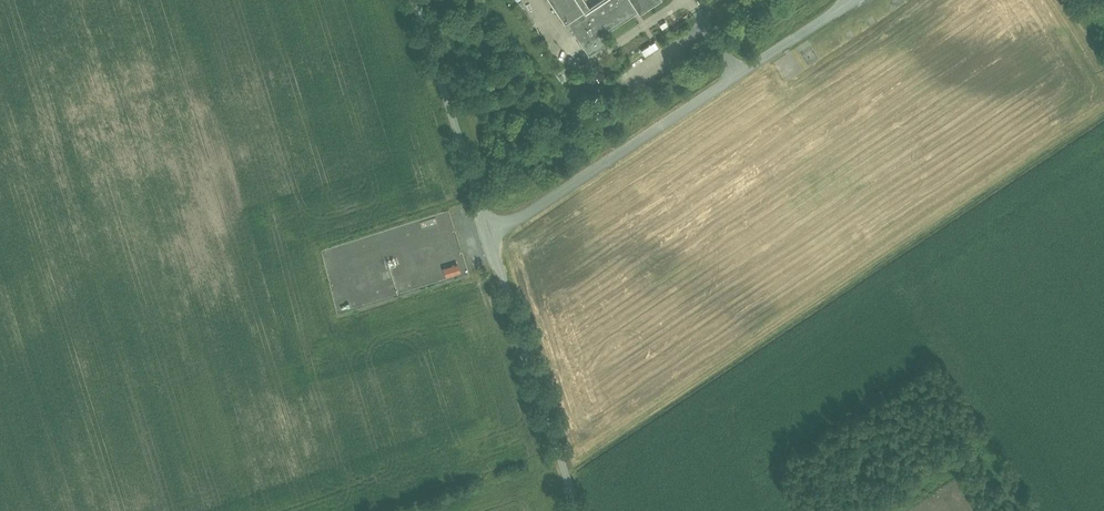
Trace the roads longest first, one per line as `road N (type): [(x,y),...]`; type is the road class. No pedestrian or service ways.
road 1 (unclassified): [(576,510),(414,0)]

